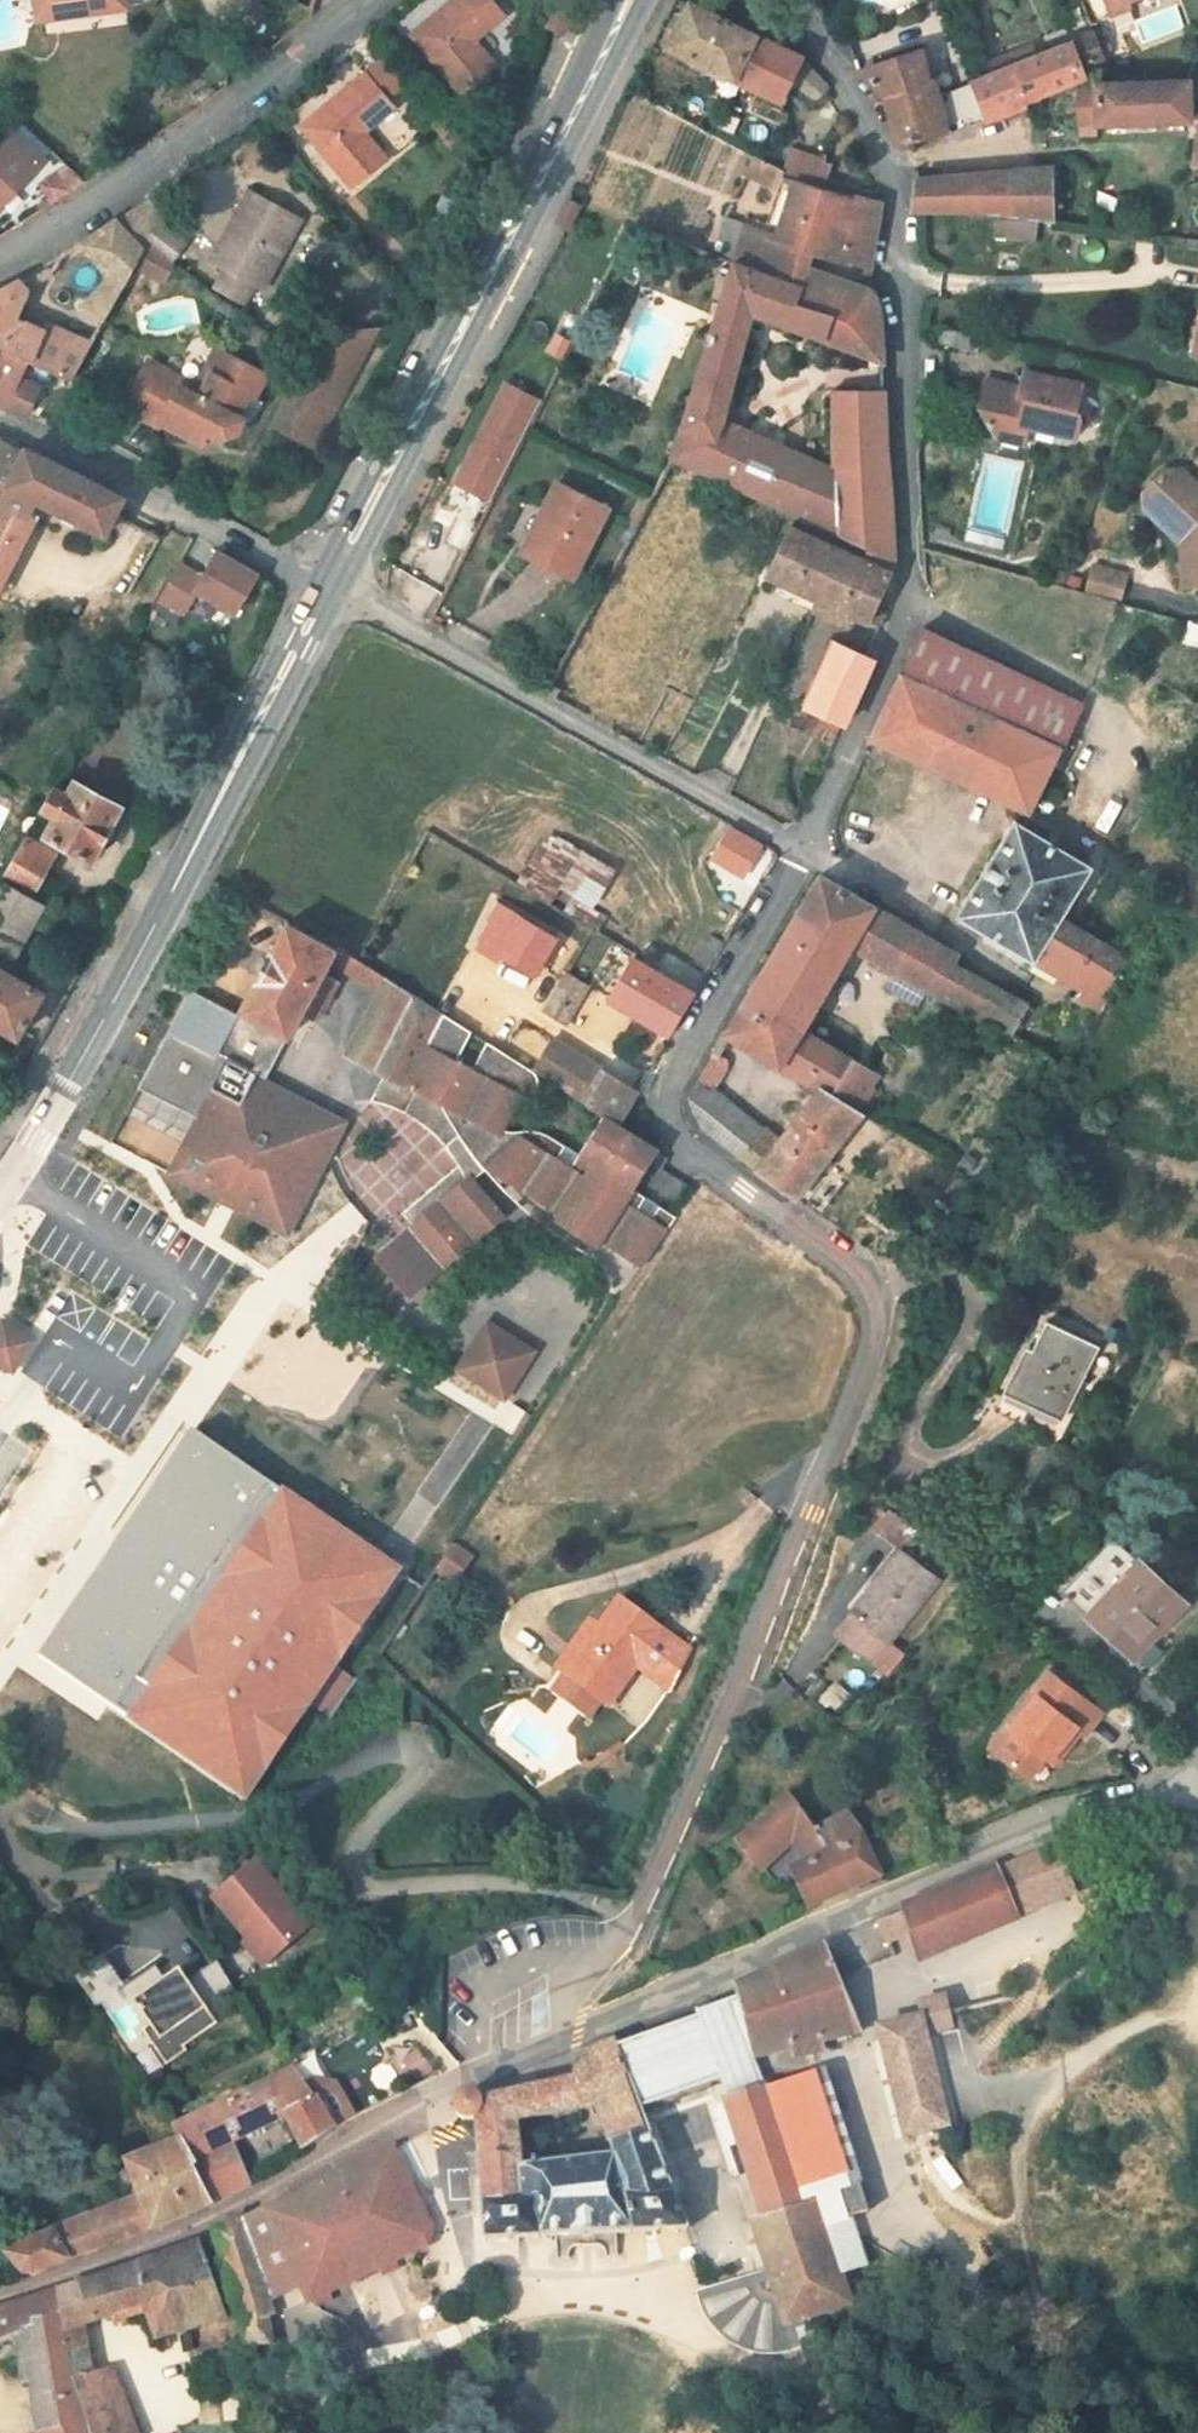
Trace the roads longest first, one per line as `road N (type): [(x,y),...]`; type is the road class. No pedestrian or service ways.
road 1 (residential): [(559,2047),(566,1997),(625,1935),(736,1688),(878,1327),(857,1271),(665,1122),(812,858)]
road 2 (residential): [(812,858),(924,612),(910,348),(898,278),(906,178),(836,54),(826,0)]
road 3 (secondary): [(330,589),(0,1199)]
road 4 (unclassified): [(559,2047),(1182,1776)]
road 5 (secondary): [(623,17),(330,589)]
road 6 (unclassified): [(0,2313),(227,2226),(403,2113),(559,2047)]
road 7 (residential): [(812,858),(330,589)]
road 8 (unclassified): [(375,0),(227,118),(28,253),(0,263)]
road 9 (residential): [(0,412),(330,589)]

